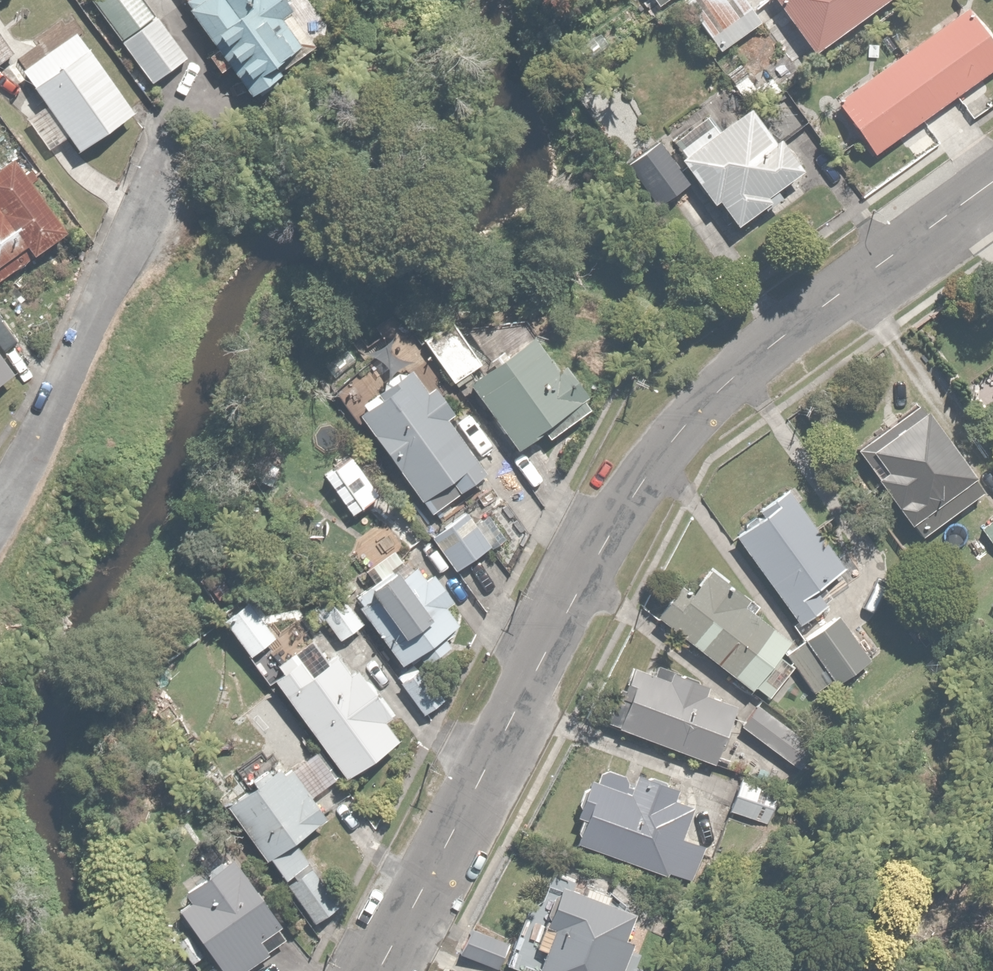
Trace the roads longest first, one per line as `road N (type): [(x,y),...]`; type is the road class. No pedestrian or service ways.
road 1 (residential): [(992,182),(784,332),(688,421),(601,551),(378,970)]
road 2 (residential): [(154,185),(0,520)]

